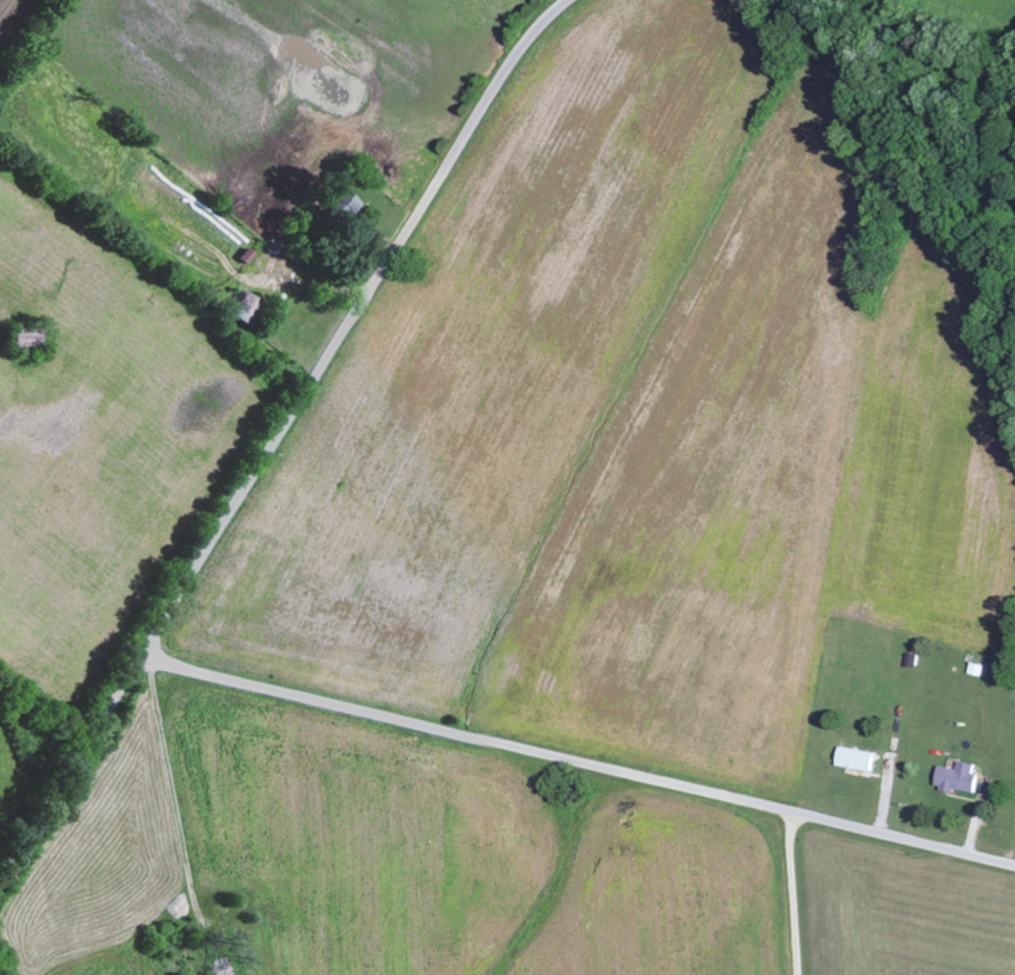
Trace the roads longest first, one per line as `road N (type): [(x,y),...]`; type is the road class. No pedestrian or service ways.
road 1 (residential): [(0,885),(495,88),(570,0)]
road 2 (residential): [(1014,867),(143,658)]

